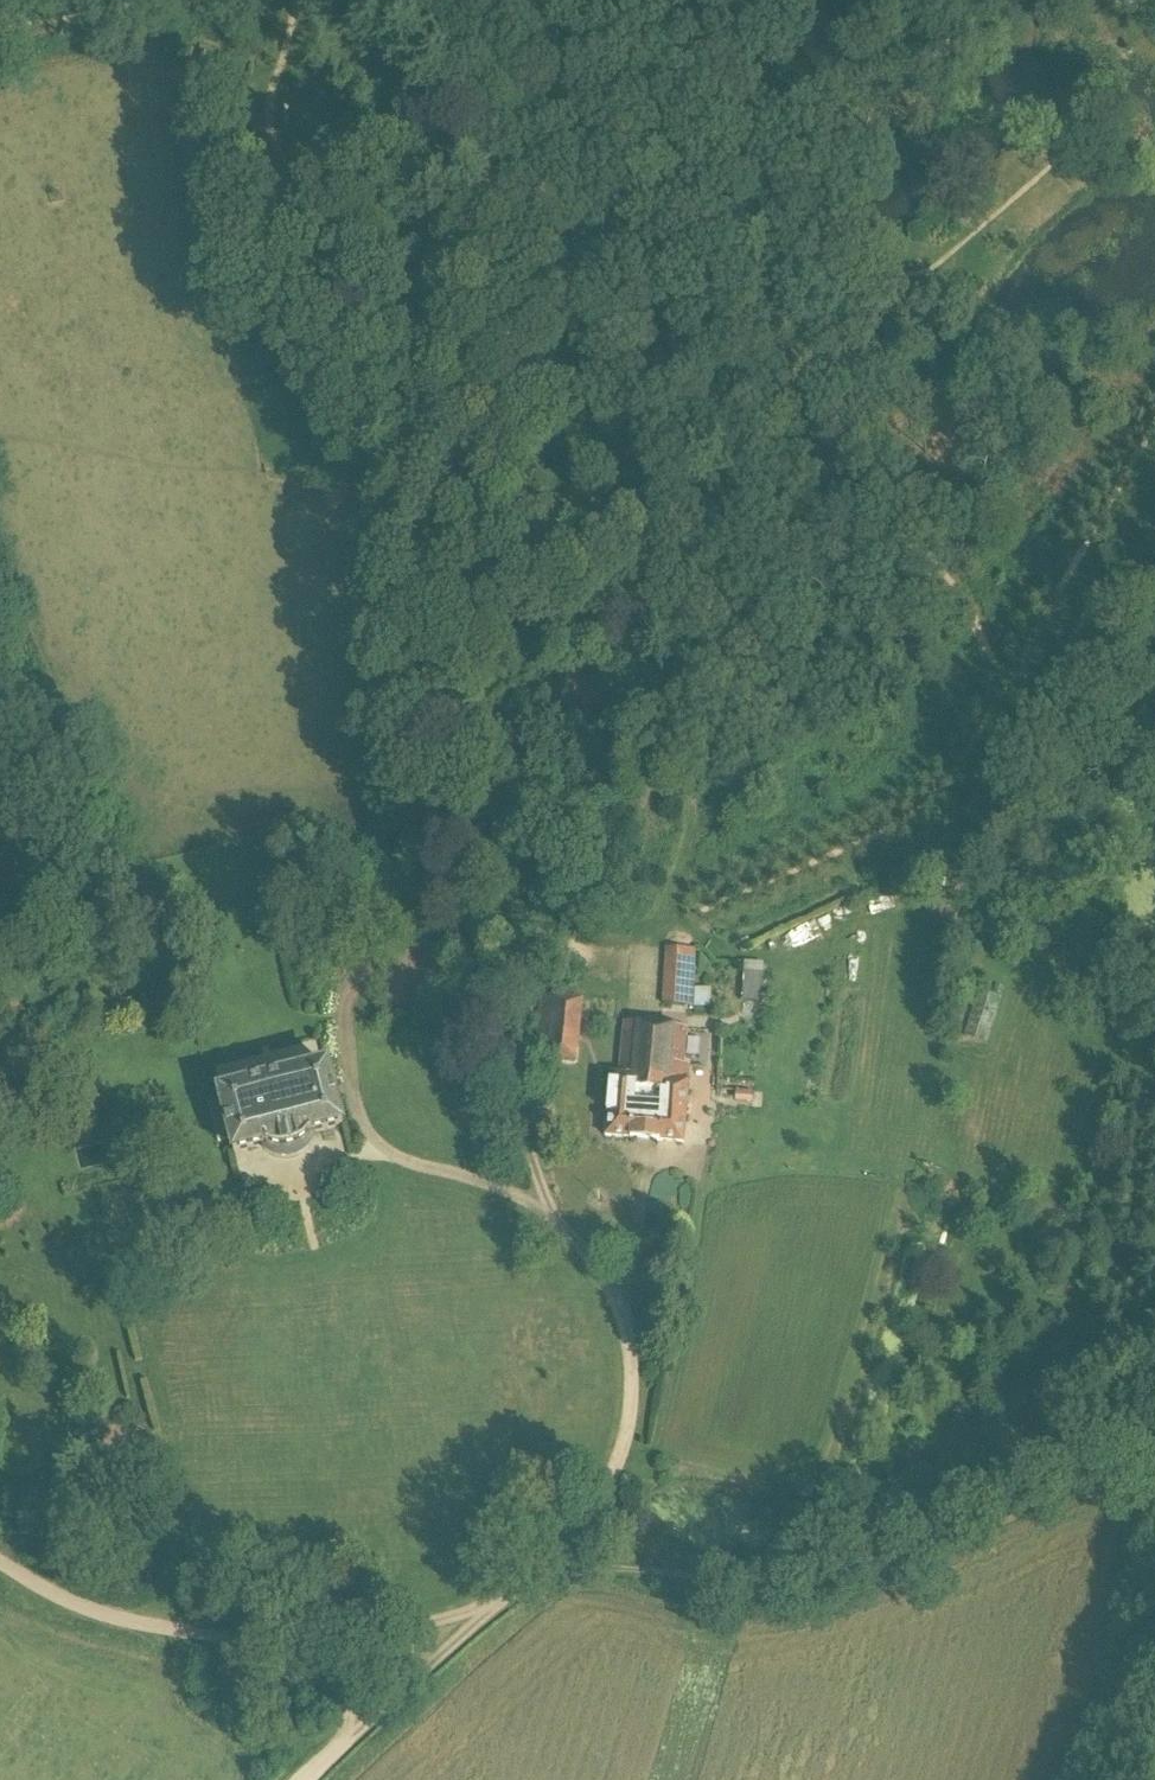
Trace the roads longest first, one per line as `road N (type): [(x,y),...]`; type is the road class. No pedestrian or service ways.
road 1 (track): [(528,1578),(596,1511),(625,1444),(631,1380),(615,1300),(596,1264),(543,1209),(391,1157),(362,1127),(338,1012),(369,974),(417,972),(482,999),(506,1043)]
road 2 (track): [(528,1578),(587,1561),(720,1580),(793,1573),(973,1510),(1154,1419)]
road 3 (track): [(496,1605),(402,1628),(276,1642),(83,1605),(0,1563)]
road 4 (track): [(653,926),(767,887),(938,808),(977,750)]
road 5 (track): [(1154,430),(977,750)]
road 6 (track): [(305,1779),(496,1605)]
road 7 (track): [(494,1011),(513,969),(542,945),(619,955),(641,944),(653,926)]
road 8 (track): [(506,1043),(543,1209)]

